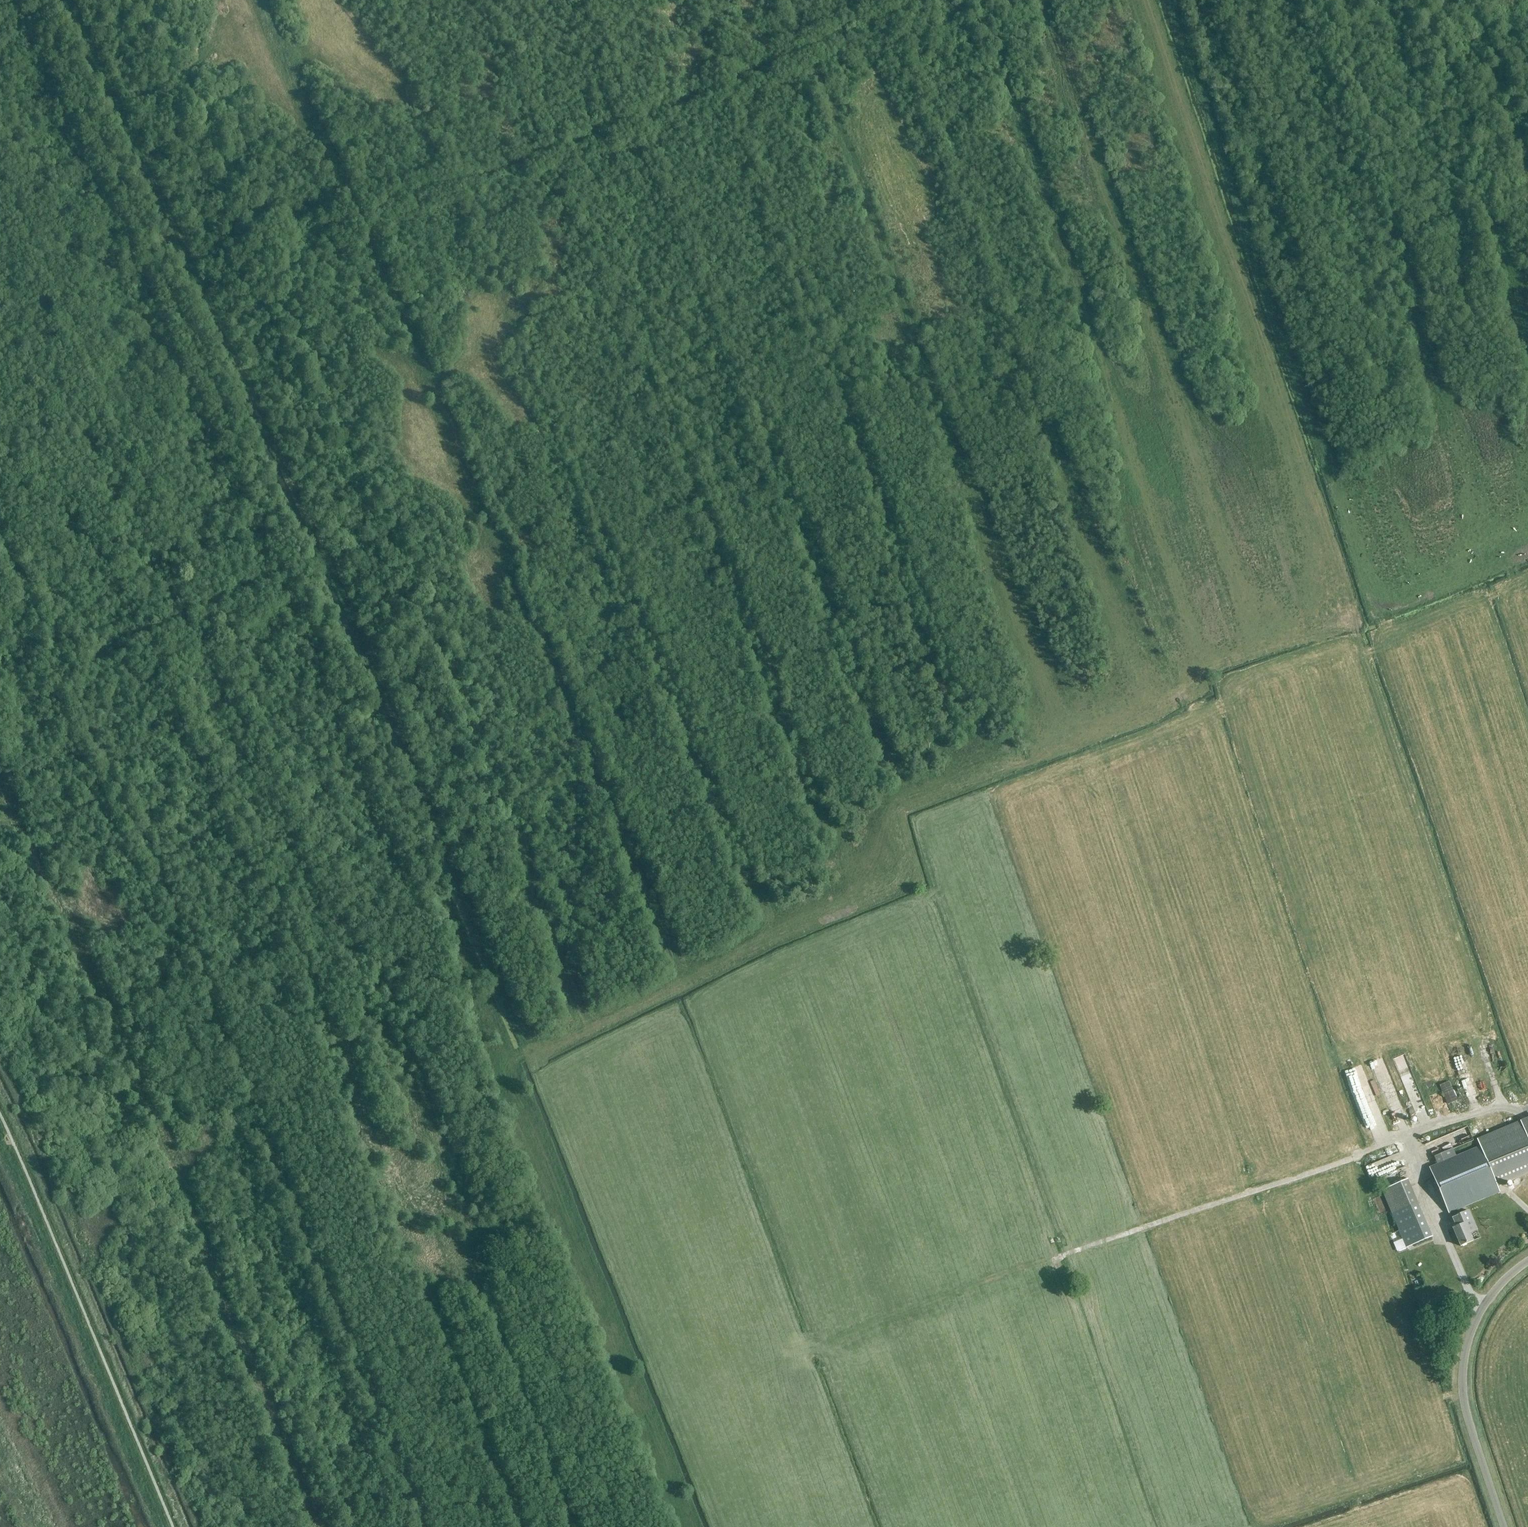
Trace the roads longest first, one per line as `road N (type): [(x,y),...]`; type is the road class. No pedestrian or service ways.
road 1 (unclassified): [(1504,1526),(1466,1409),(1464,1361),(1485,1304),(1527,1261)]

